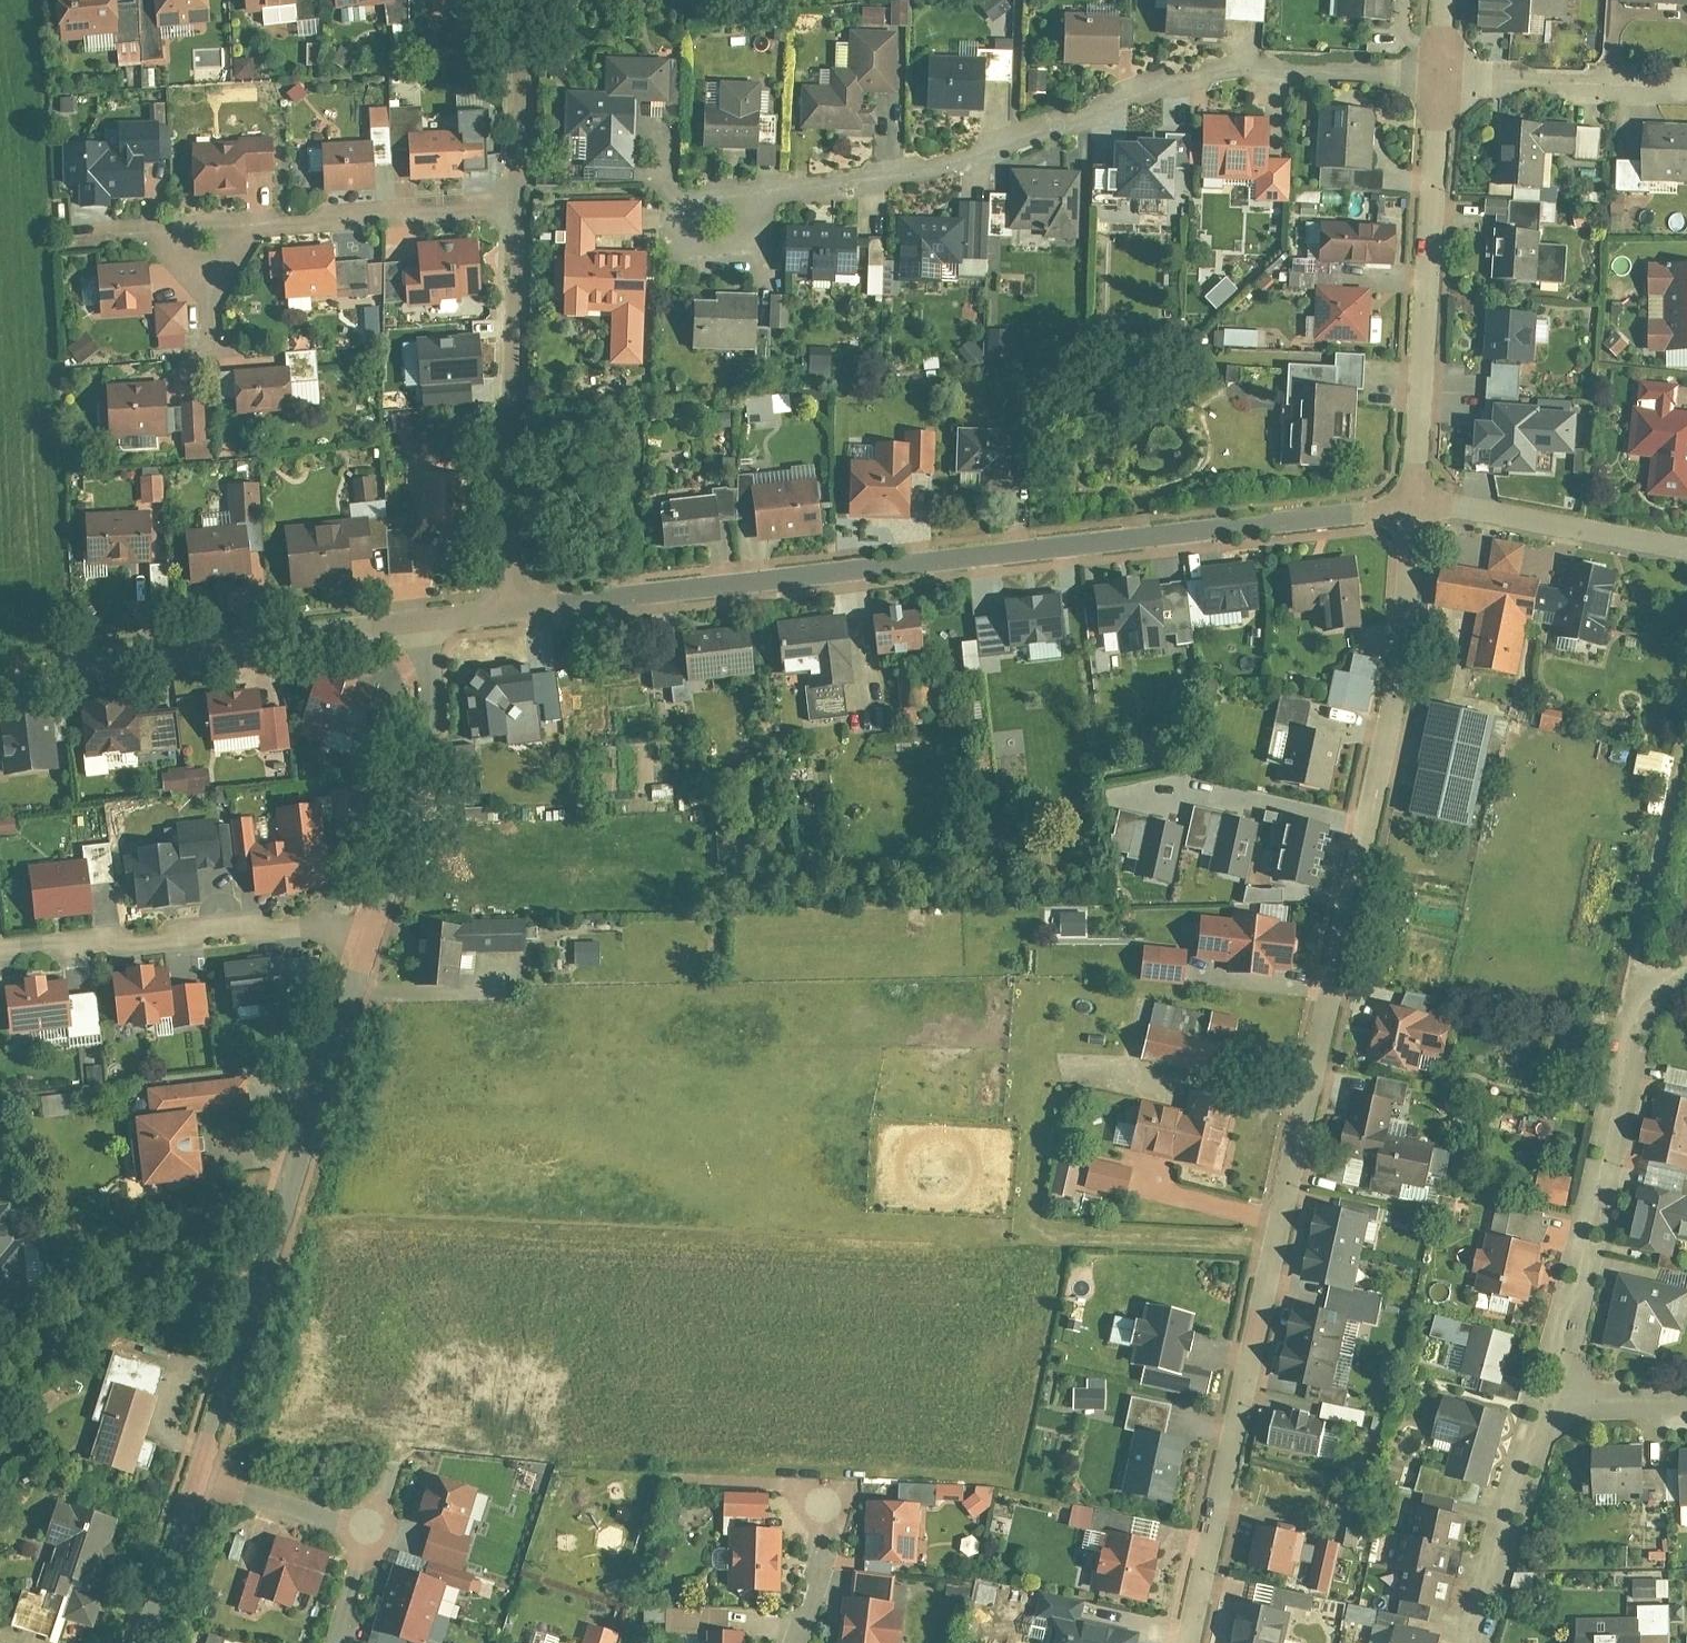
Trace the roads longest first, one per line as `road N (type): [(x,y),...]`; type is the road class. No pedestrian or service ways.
road 1 (residential): [(1419,507),(1403,663),(1192,1642)]
road 2 (residential): [(1419,507),(504,611)]
road 3 (residential): [(712,224),(766,196),(1016,148),(1150,91),(1207,77),(1444,79)]
road 4 (residential): [(374,934),(204,1484)]
road 5 (residential): [(1686,976),(1647,1007),(1541,1409)]
road 6 (residential): [(1444,79),(1419,507)]
road 7 (residential): [(512,206),(504,611)]
road 8 (residential): [(374,934),(256,931),(139,950),(0,958)]
road 9 (residential): [(419,622),(68,676)]
road 10 (residential): [(419,622),(422,762),(374,934)]
road 11 (residential): [(342,1642),(373,1534),(204,1484)]
road 12 (residential): [(1686,551),(1419,507)]
road 13 (residential): [(512,206),(258,222)]
road 14 (residential): [(1686,87),(1444,79)]
road 15 (residential): [(1541,1409),(1481,1642)]
road 16 (track): [(1039,1235),(1278,1243)]
road 17 (residential): [(523,0),(512,206)]
road 18 (residential): [(258,222),(153,232),(209,299)]
road 19 (residential): [(204,1484),(149,1642)]
road 20 (residential): [(1686,1405),(1541,1409)]
road 21 (residential): [(823,1513),(800,1642)]

